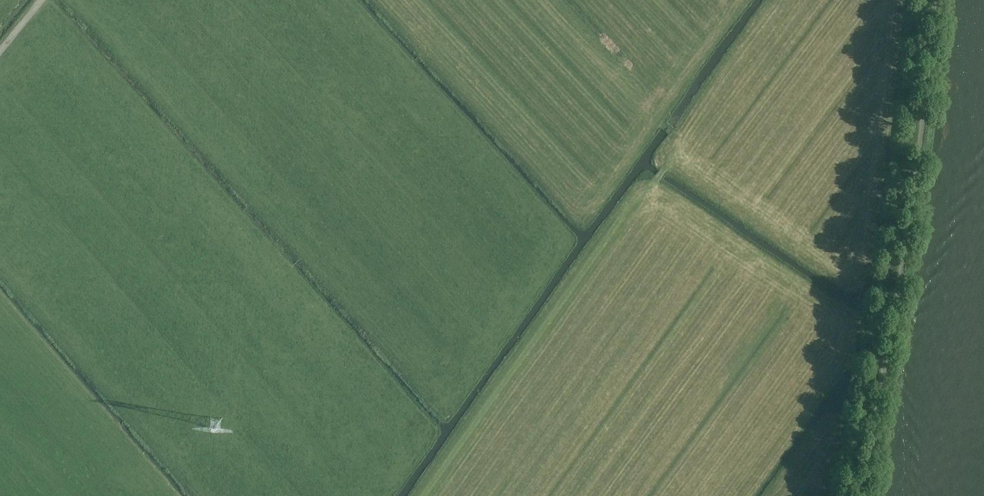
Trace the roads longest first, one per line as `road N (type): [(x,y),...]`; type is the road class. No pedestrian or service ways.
road 1 (track): [(662,122),(681,142),(429,495)]

